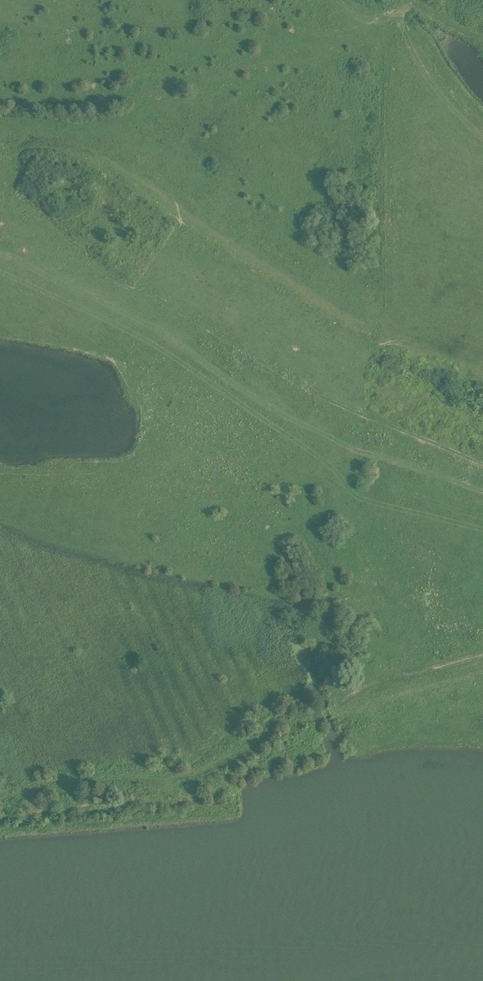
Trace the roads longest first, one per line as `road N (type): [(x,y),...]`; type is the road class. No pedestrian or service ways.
road 1 (track): [(0,101),(265,64),(394,18),(416,0)]
road 2 (track): [(482,655),(356,690),(337,706)]

